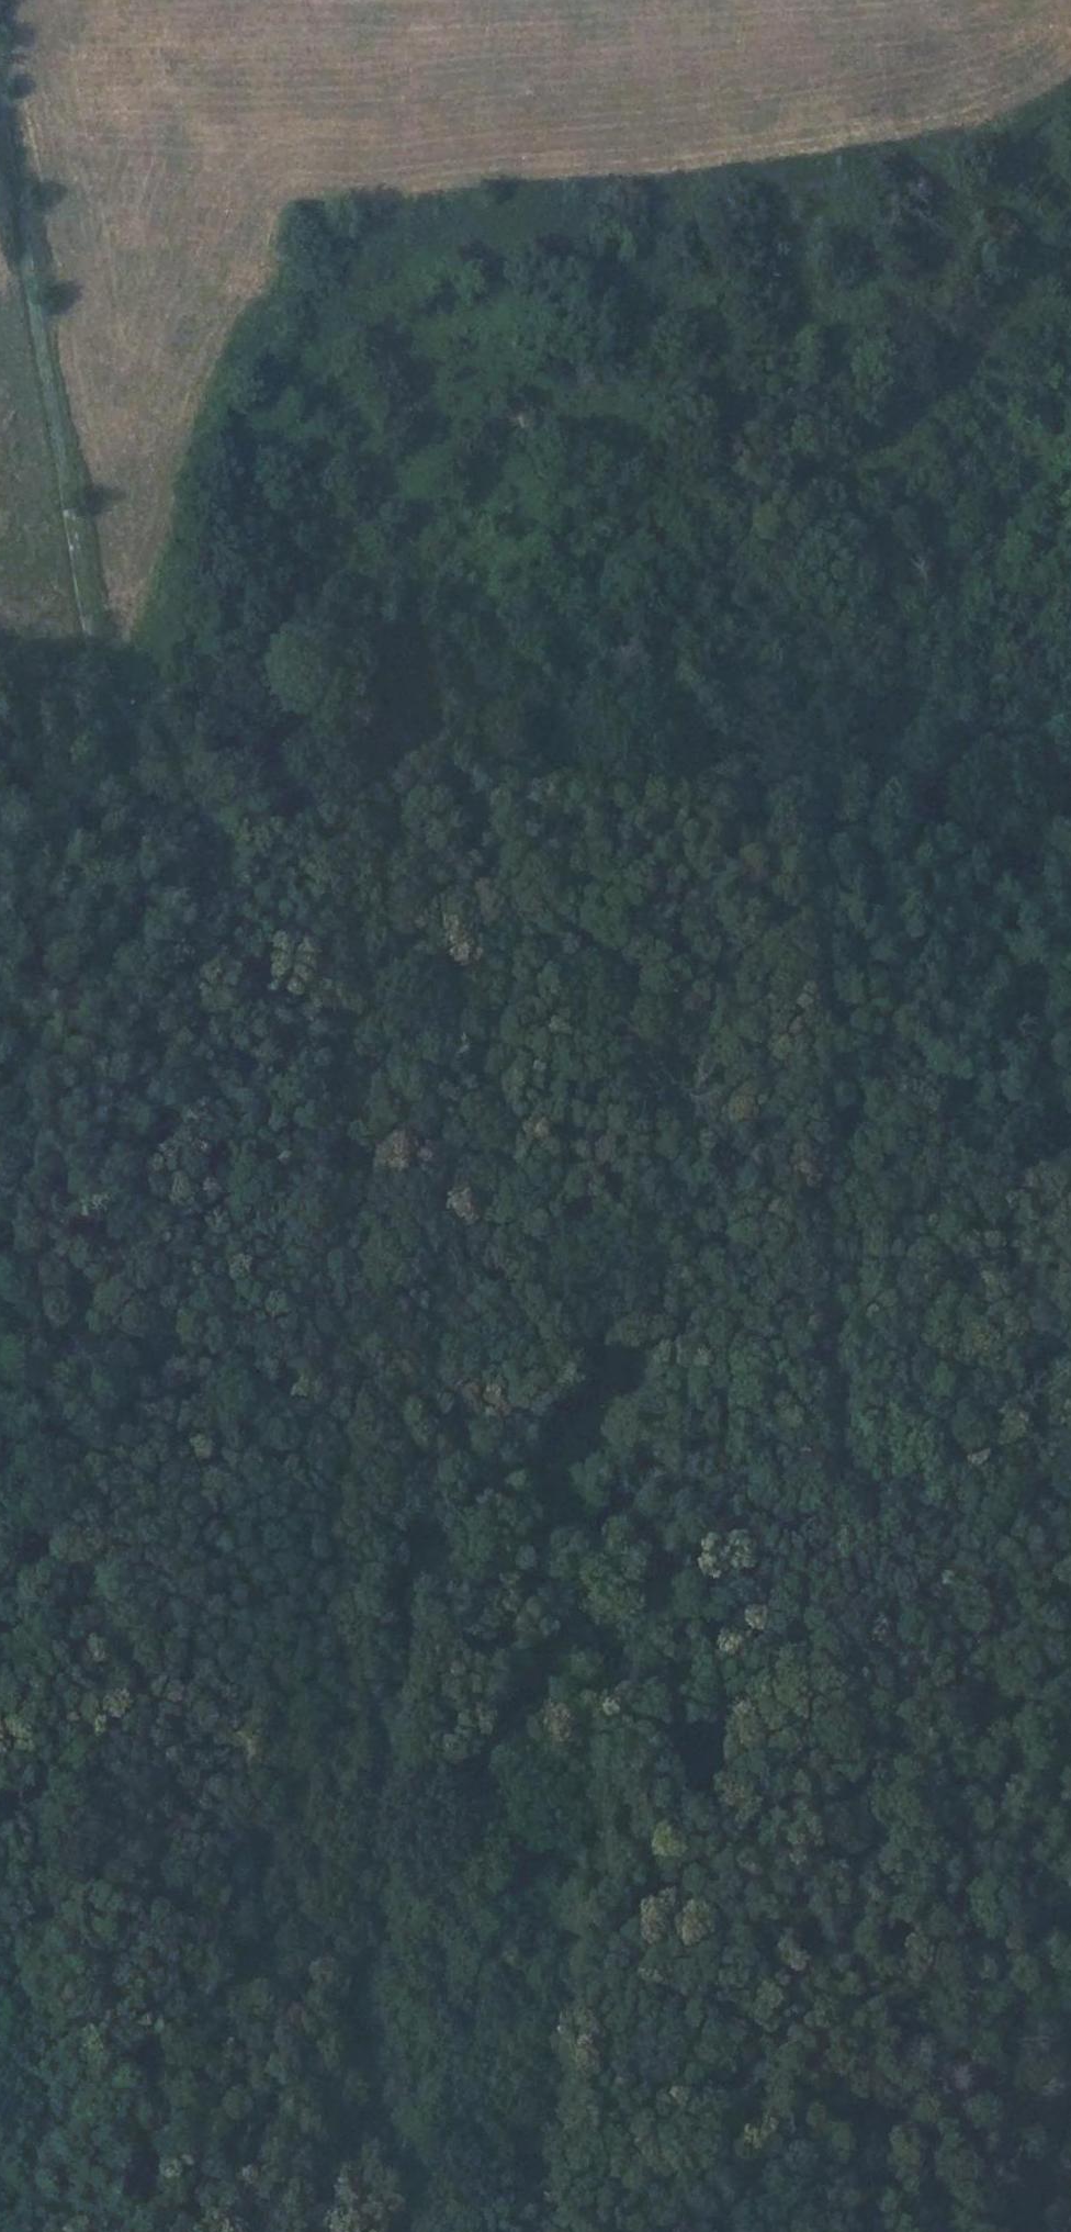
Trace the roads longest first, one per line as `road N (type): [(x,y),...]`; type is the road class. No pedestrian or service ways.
road 1 (track): [(0,77),(87,649),(112,699),(150,731)]

